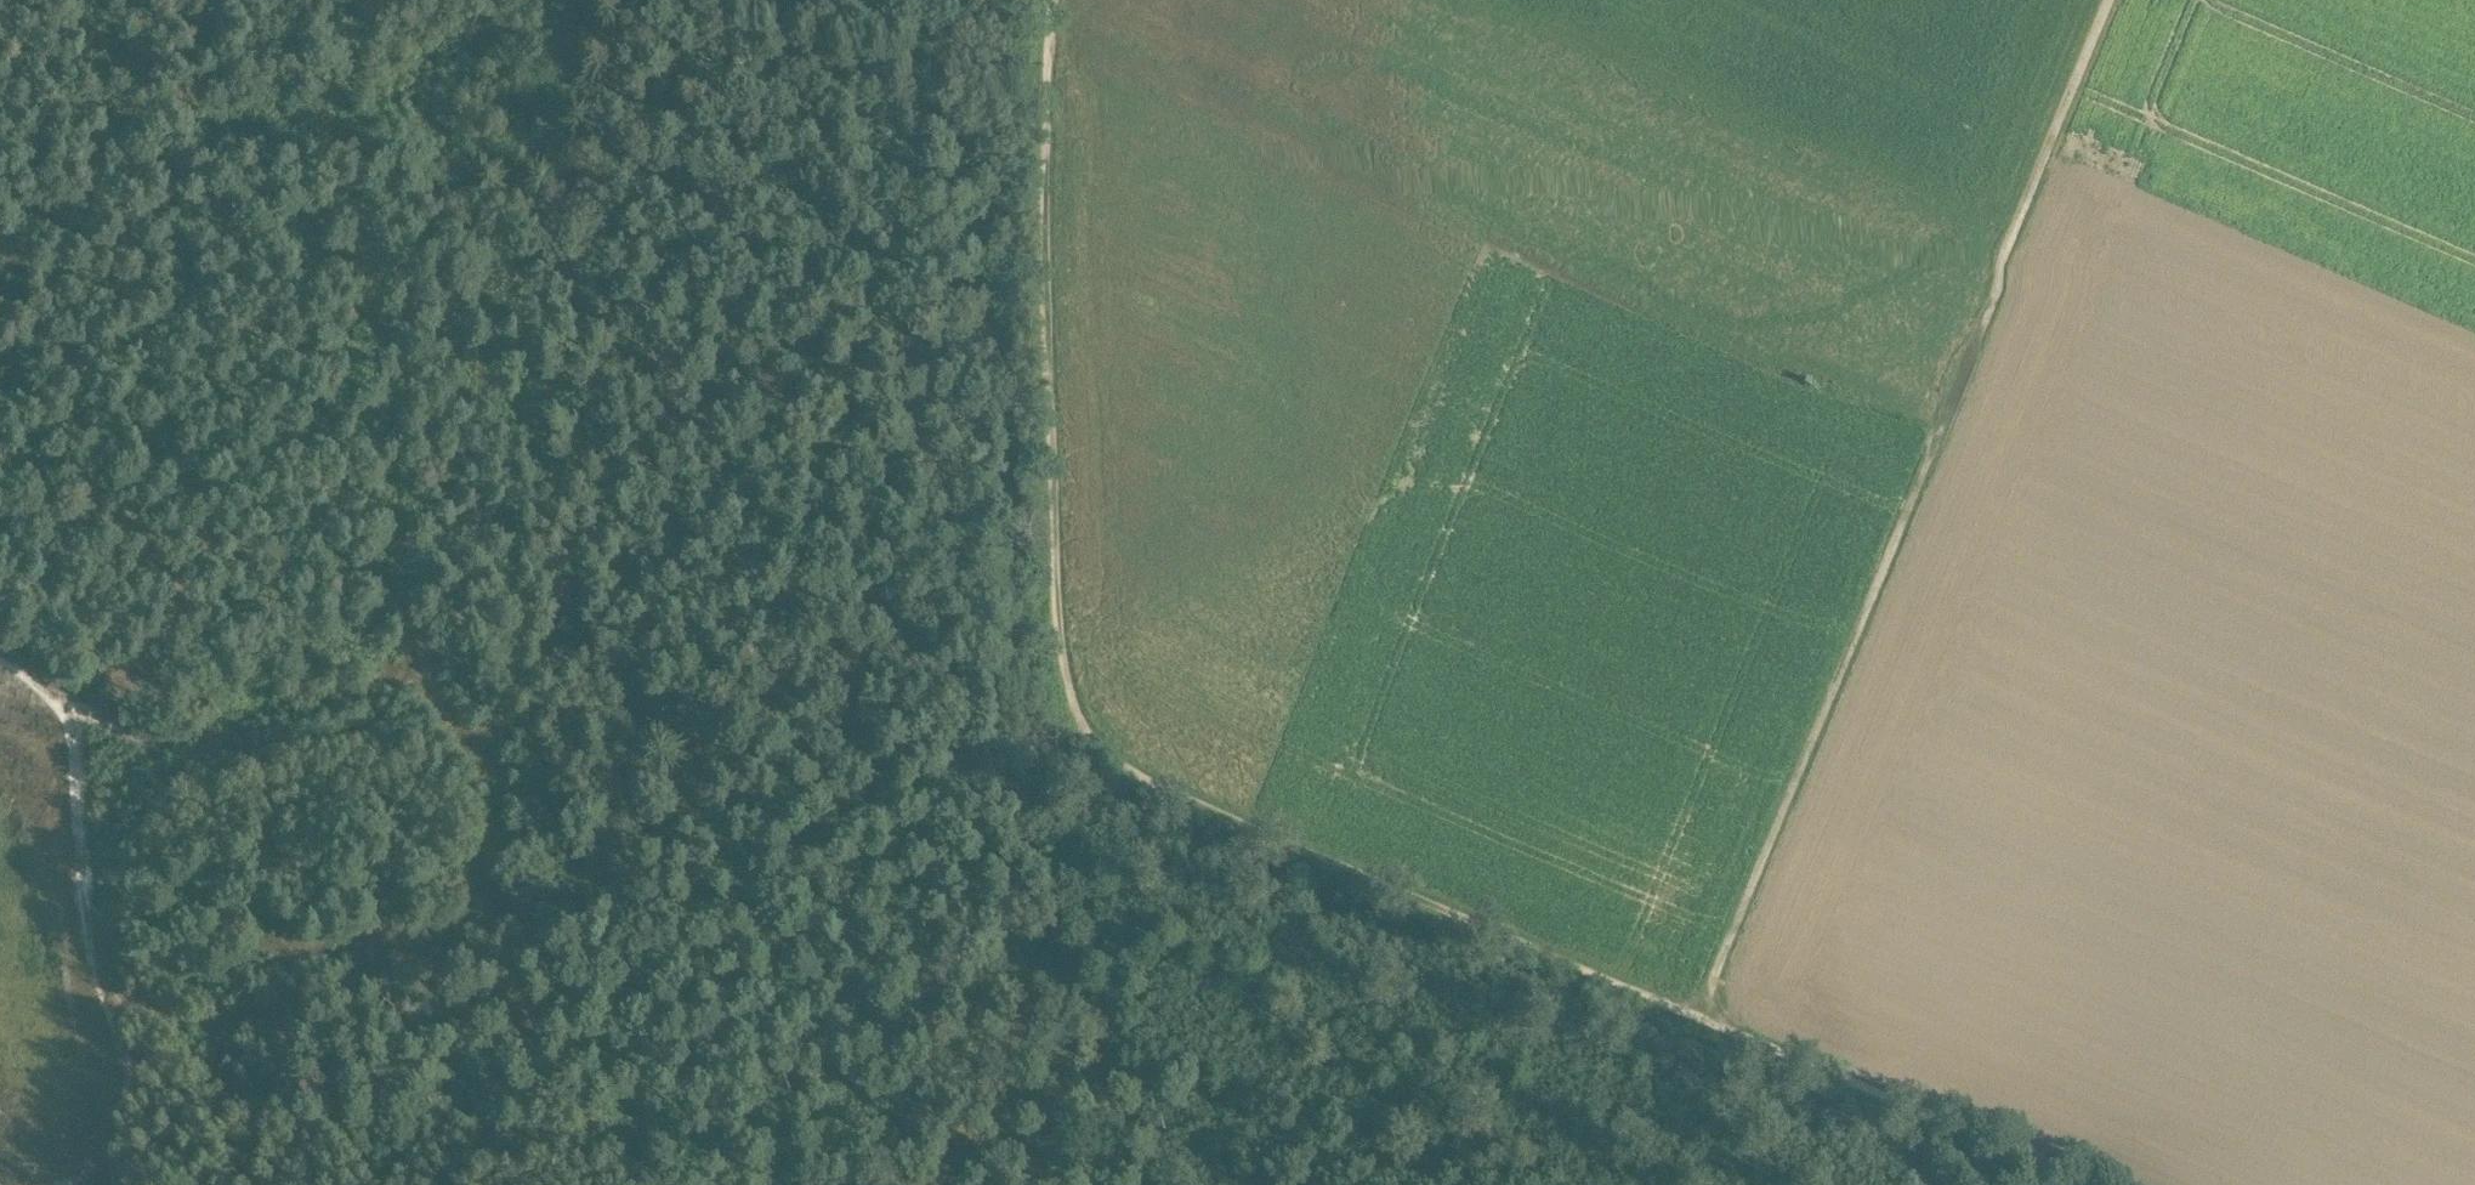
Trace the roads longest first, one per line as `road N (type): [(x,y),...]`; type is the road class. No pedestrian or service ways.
road 1 (track): [(1697,1009),(2106,0)]
road 2 (track): [(1055,0),(1046,165),(1052,631),(1055,682),(1075,735)]
road 3 (track): [(1075,735),(1697,1009)]
road 4 (track): [(1697,1009),(2084,1184)]

